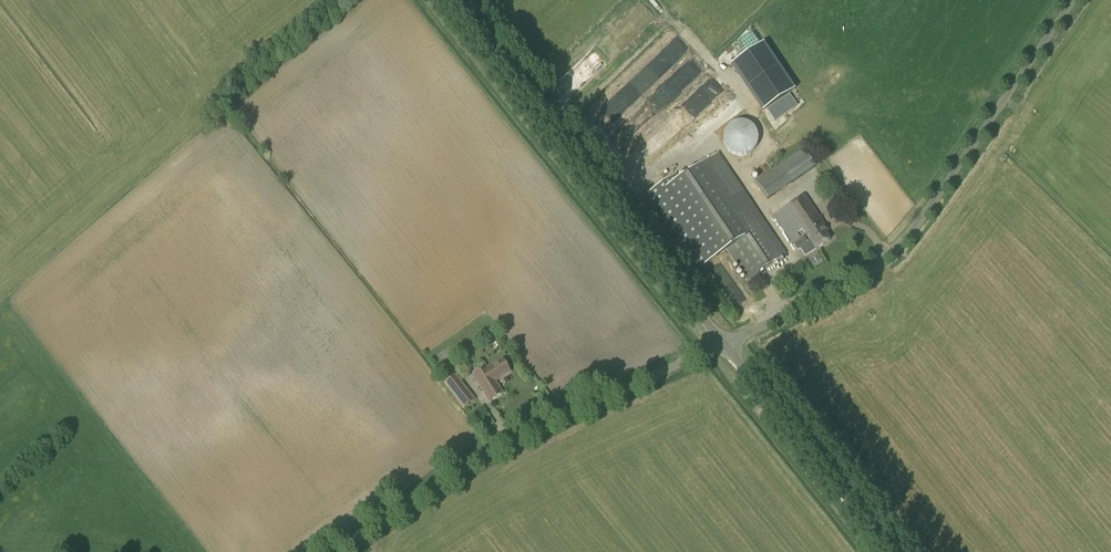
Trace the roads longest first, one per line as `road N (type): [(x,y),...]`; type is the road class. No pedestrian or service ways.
road 1 (unclassified): [(723,344),(839,290),(903,240),(1073,0)]
road 2 (unclassified): [(723,344),(449,0)]
road 3 (unclassified): [(340,551),(470,463),(723,344)]
road 4 (unclassified): [(890,551),(723,344)]

